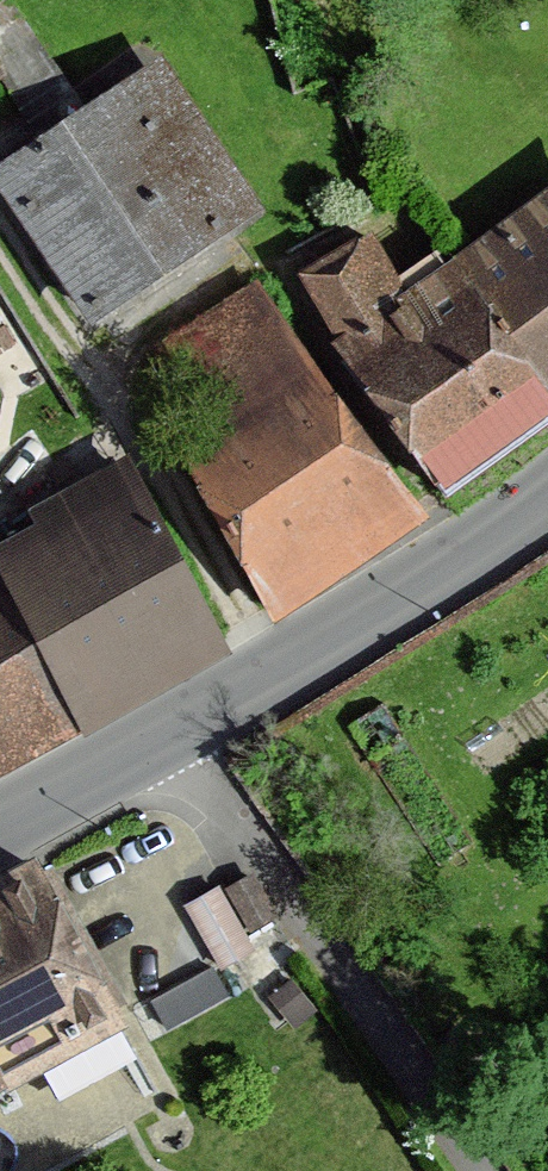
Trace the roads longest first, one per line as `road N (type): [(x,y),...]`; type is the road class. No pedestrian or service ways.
road 1 (tertiary): [(0,823),(176,731),(547,499)]

